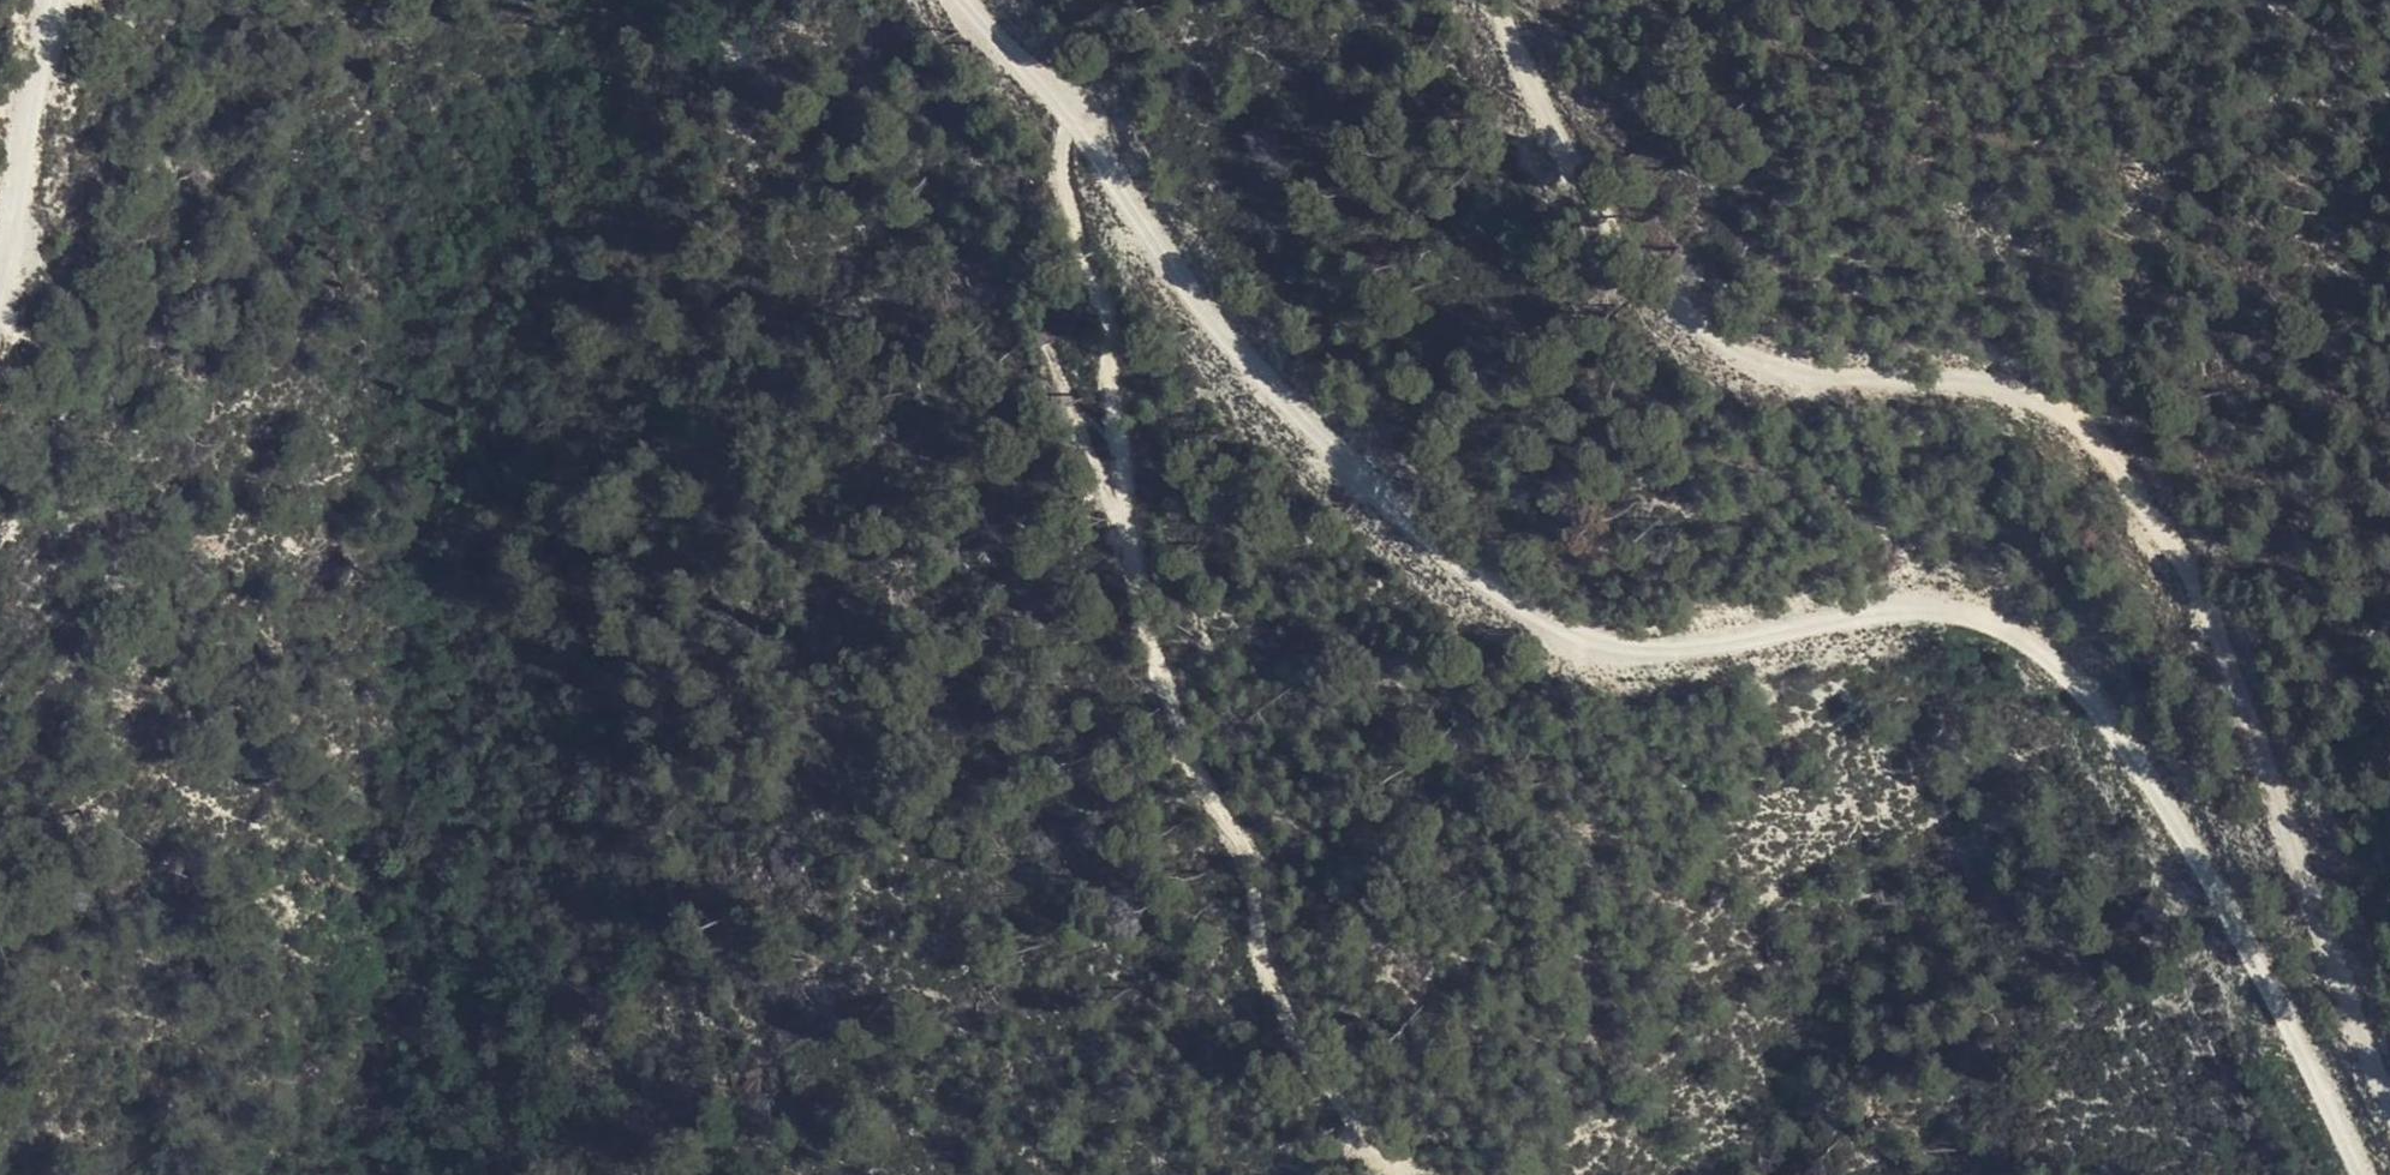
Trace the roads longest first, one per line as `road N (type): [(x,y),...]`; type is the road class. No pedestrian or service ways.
road 1 (track): [(2358,1174),(2278,1005),(2106,718),(2008,630),(1906,613),(1659,653),(1546,634),(1244,351),(1078,126),(970,0)]
road 2 (track): [(1498,0),(1609,238),(1689,320),(1755,357),(1823,378),(2045,399),(2102,444),(2188,567),(2389,1073)]
road 3 (track): [(50,0),(0,277)]

